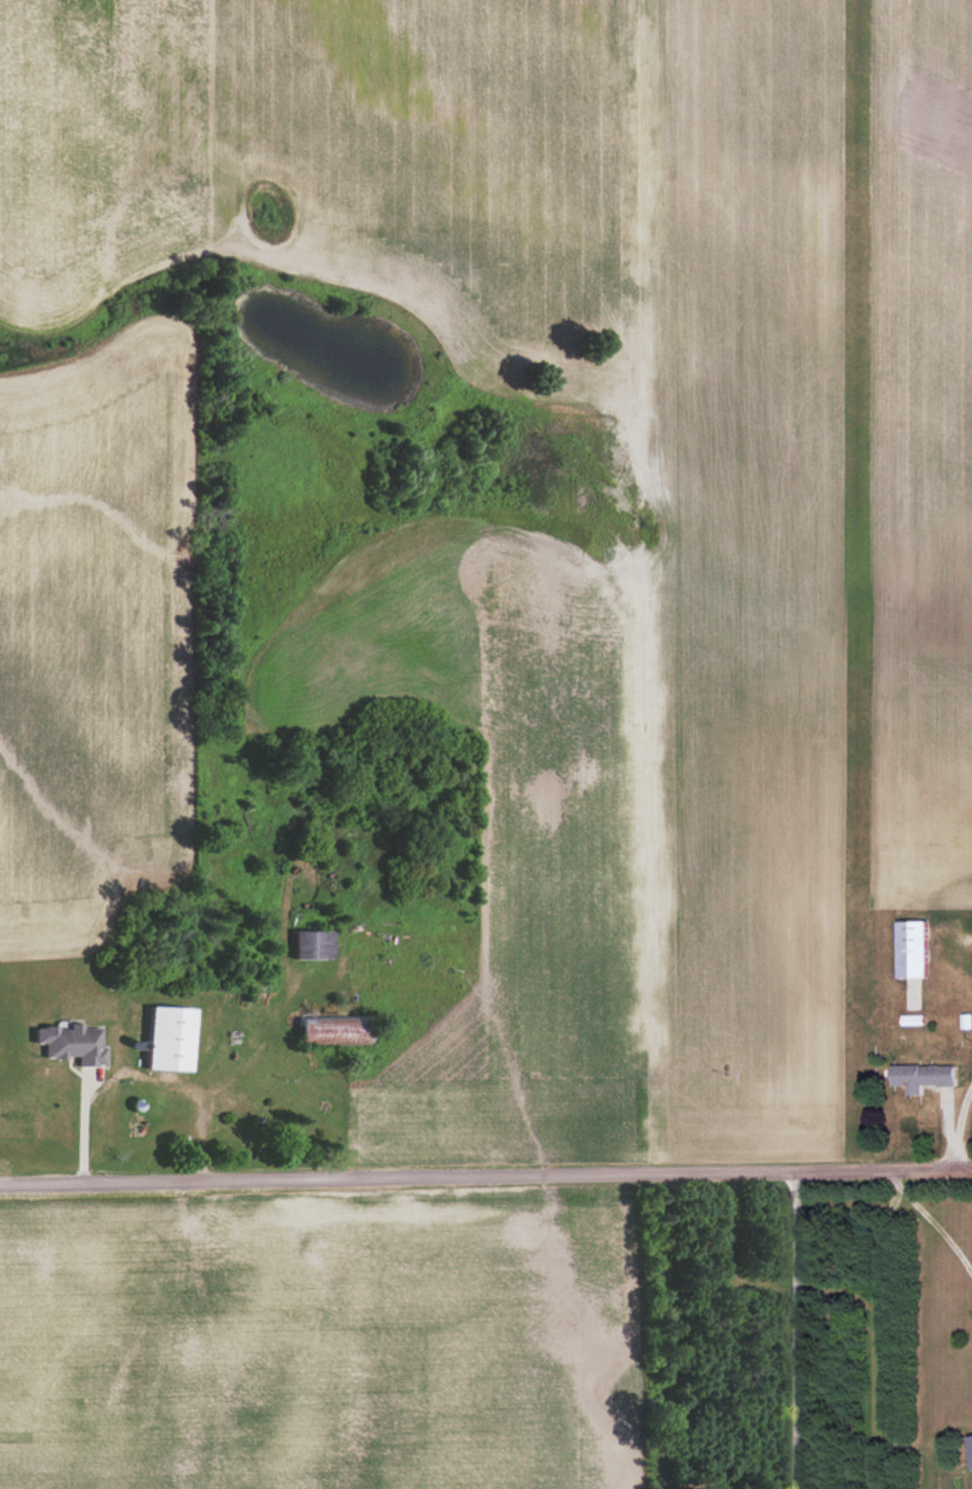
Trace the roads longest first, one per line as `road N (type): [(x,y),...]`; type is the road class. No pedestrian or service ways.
road 1 (residential): [(0,1183),(971,1167)]

